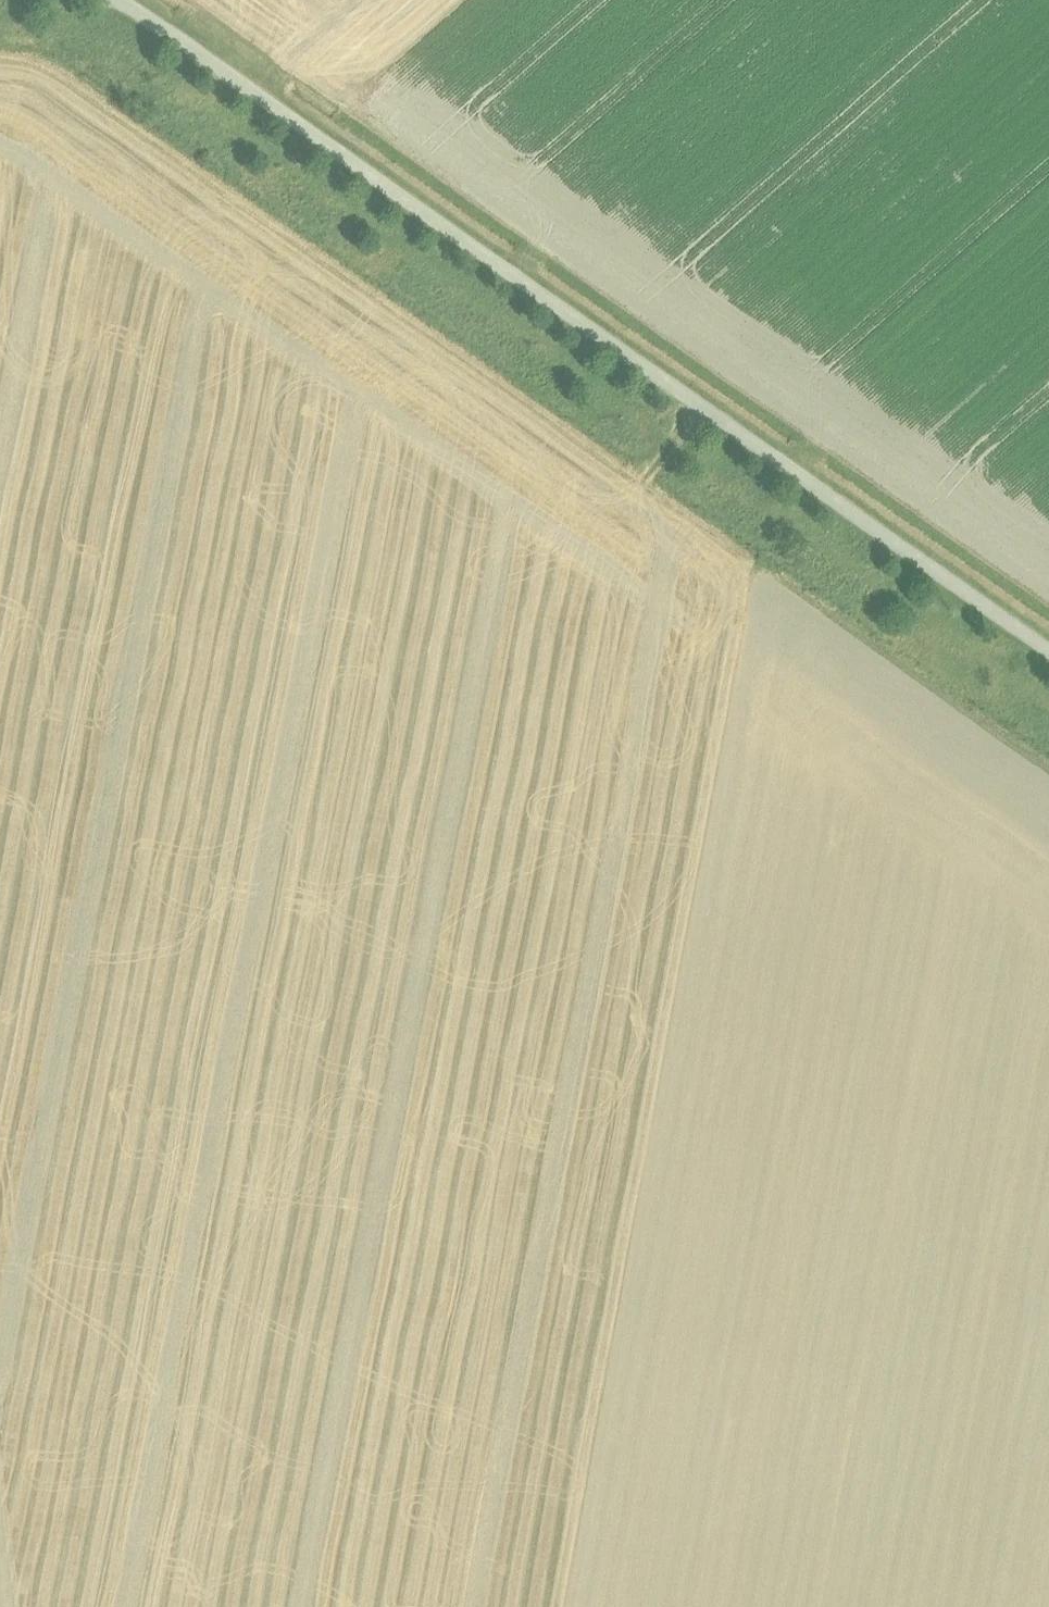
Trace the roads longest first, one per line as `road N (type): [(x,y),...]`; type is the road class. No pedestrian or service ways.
road 1 (unclassified): [(1048,650),(116,0)]

